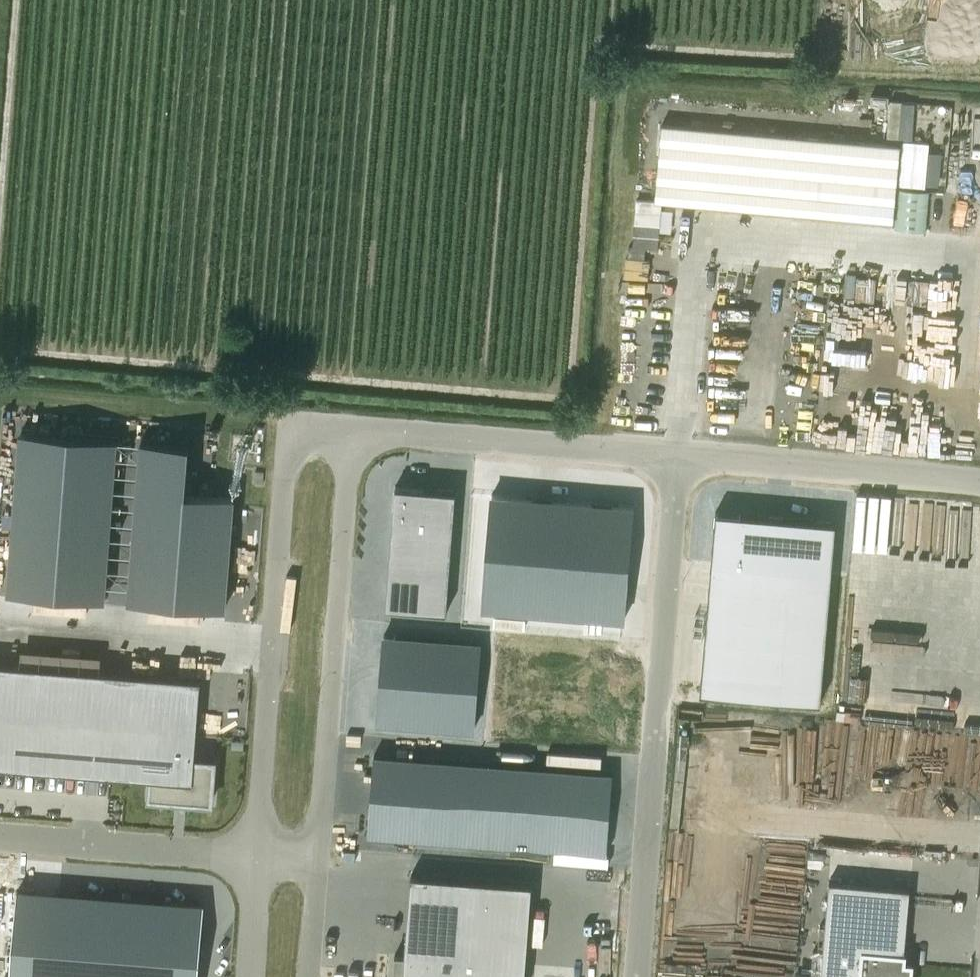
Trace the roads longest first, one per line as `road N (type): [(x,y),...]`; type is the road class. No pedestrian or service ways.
road 1 (unclassified): [(639,976),(683,457)]
road 2 (unclassified): [(355,431),(286,425),(258,853)]
road 3 (unclassified): [(319,856),(355,431)]
road 4 (unclassified): [(683,457),(355,431)]
road 5 (unclassified): [(979,482),(683,457)]
road 6 (unclassified): [(0,836),(258,853)]
road 7 (unclassified): [(258,853),(250,976)]
road 8 (unclassified): [(309,976),(319,856)]

